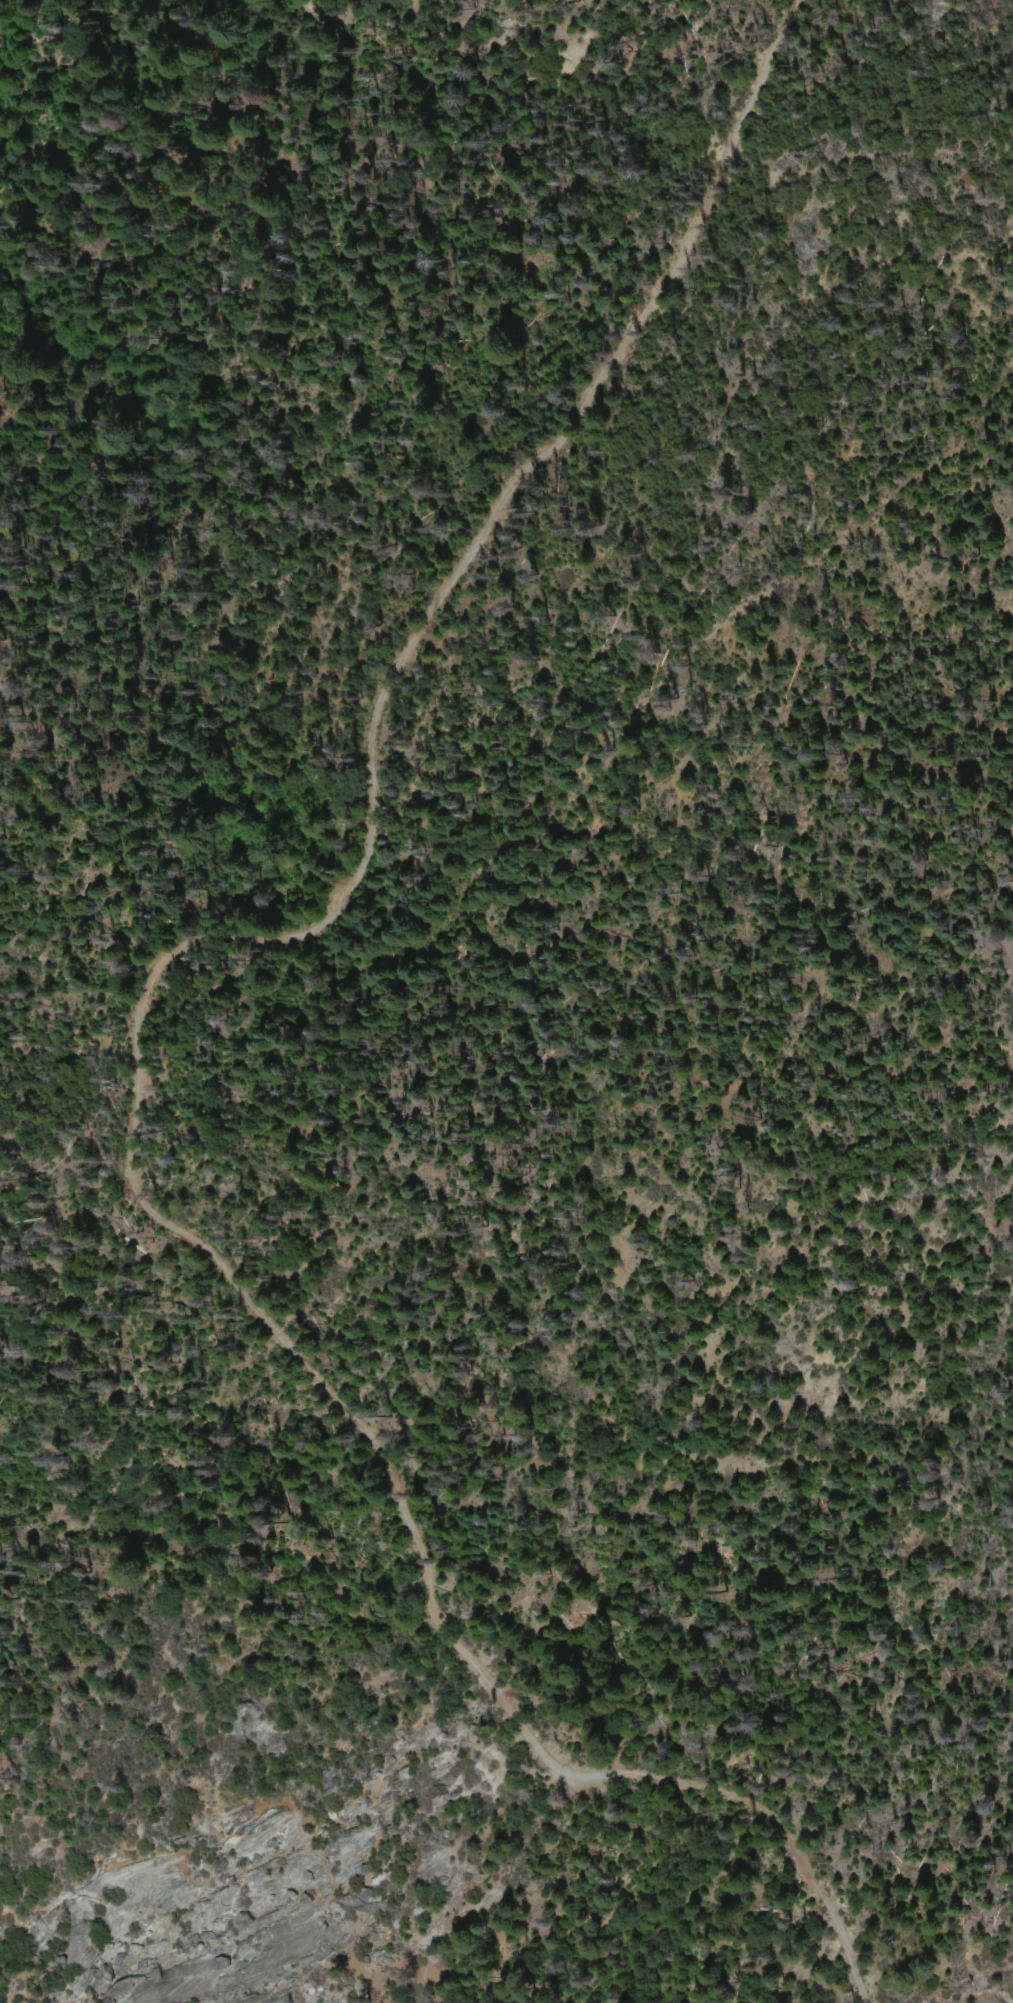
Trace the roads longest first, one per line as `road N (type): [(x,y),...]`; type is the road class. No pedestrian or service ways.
road 1 (track): [(870,2002),(774,1825),(710,1789),(557,1740),(488,1678),(434,1608),(382,1450),(323,1382),(283,1319),(203,1265),(134,1146),(146,1010),(188,963),(240,949),(312,945),(355,879),(368,688),(562,460),(674,282),(788,25),(808,0)]

